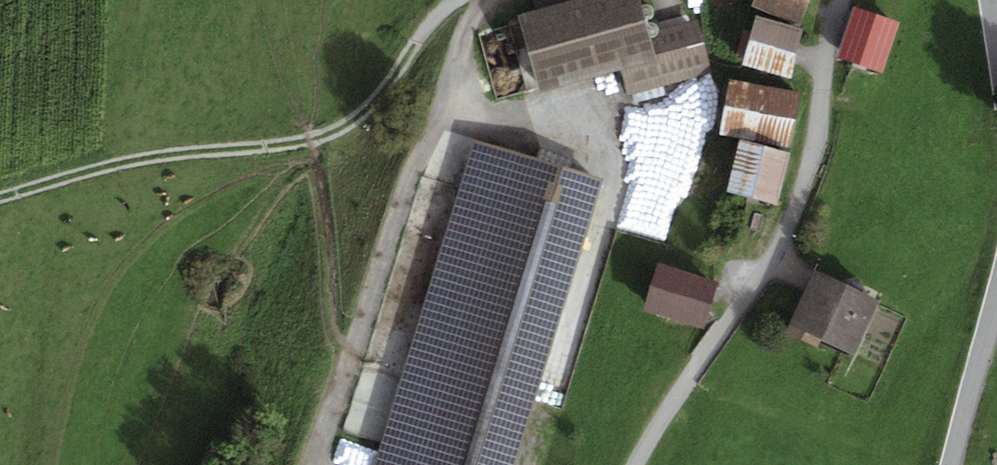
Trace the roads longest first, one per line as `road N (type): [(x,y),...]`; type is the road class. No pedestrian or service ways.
road 1 (track): [(0,203),(129,164),(327,135),(371,106),(453,0)]
road 2 (unclassified): [(638,464),(787,228),(816,144),(844,0)]
road 3 (unclassified): [(996,294),(953,464)]
road 4 (track): [(435,127),(481,0)]

